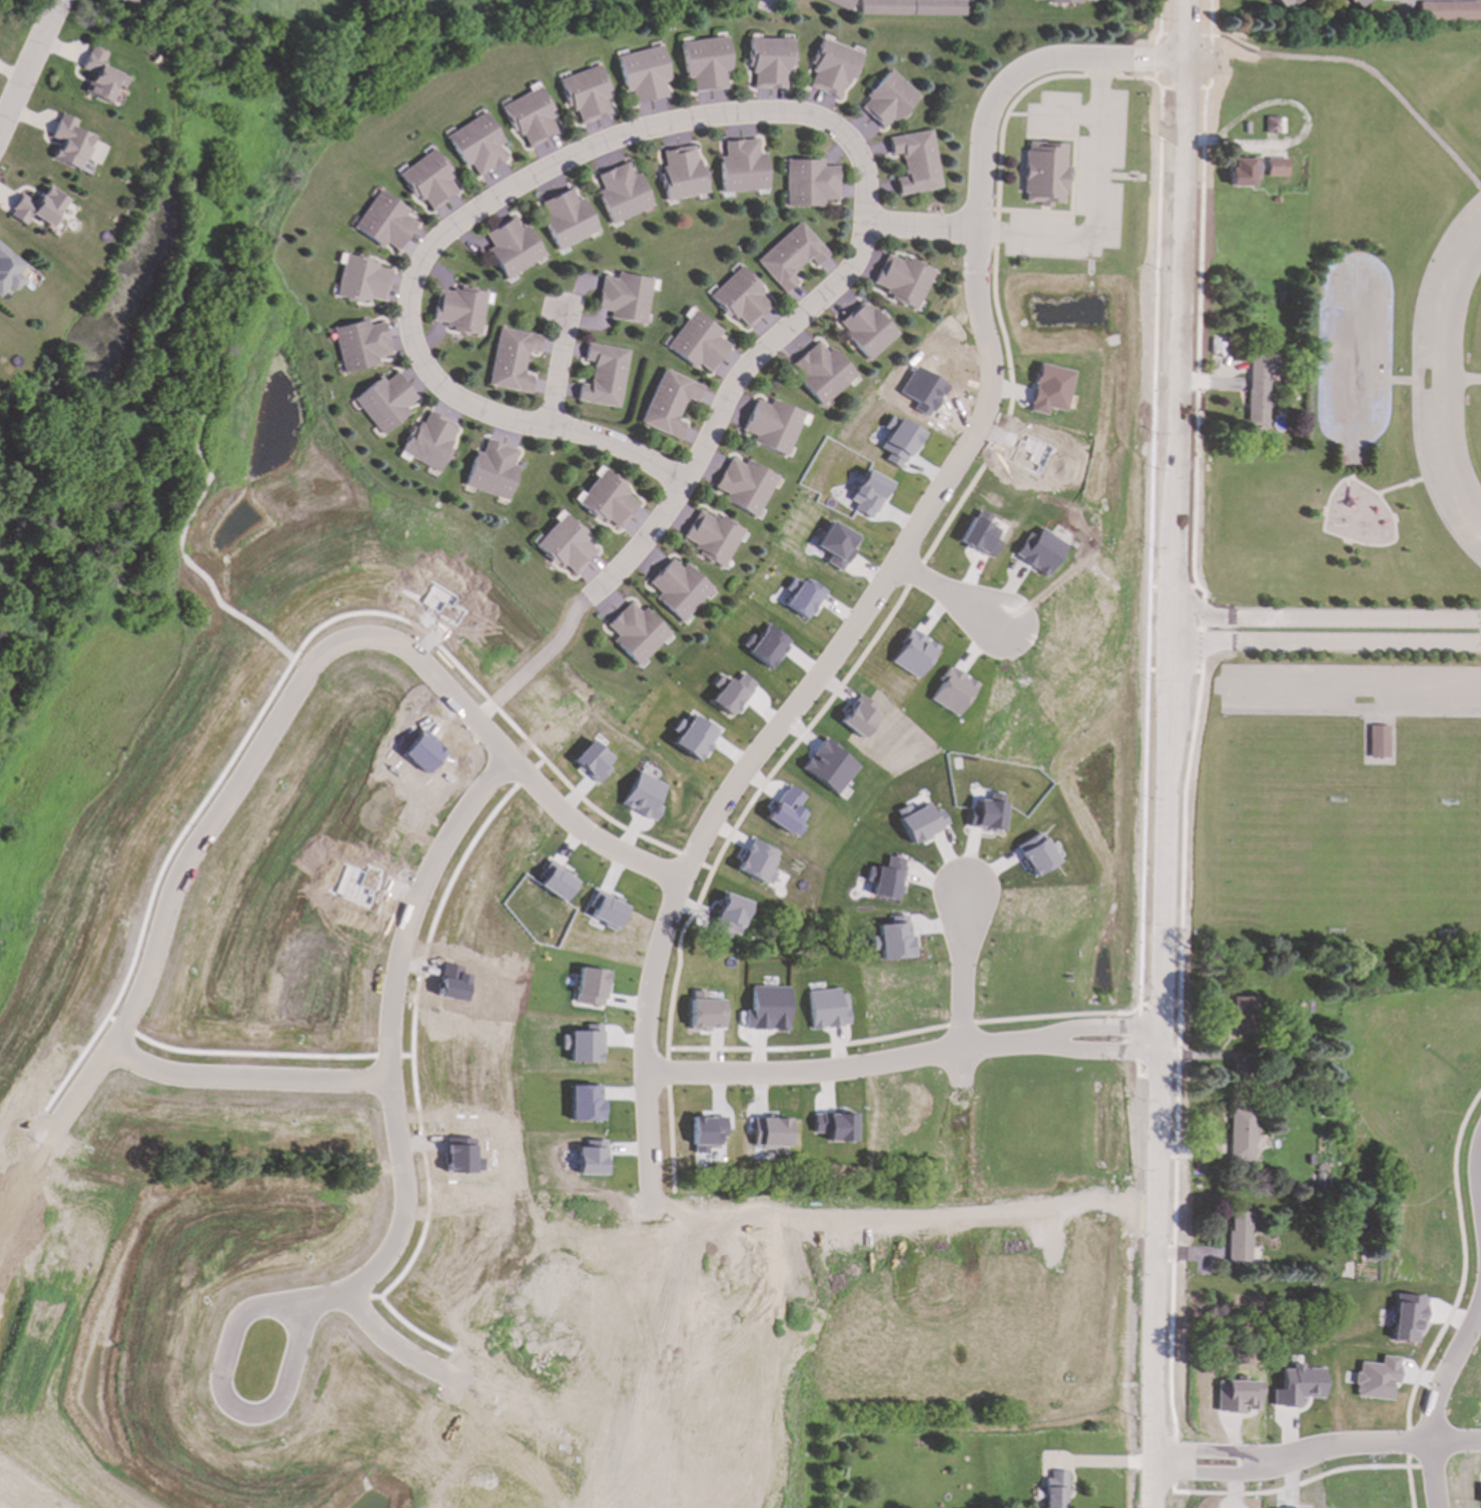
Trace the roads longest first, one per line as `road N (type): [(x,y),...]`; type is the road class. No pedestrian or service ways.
road 1 (tertiary): [(1153,1507),(1188,0)]
road 2 (residential): [(542,1507),(618,1368),(645,1290),(652,1204),(644,994),(681,877),(736,780),(895,562),(978,431),(986,382),(978,274)]
road 3 (residential): [(865,227),(867,180),(848,138),(828,124),(784,114),(634,135),(480,212),(424,262),(408,320),(414,349),(444,392),(471,410),(552,431)]
road 4 (residential): [(348,633),(315,654),(185,861),(124,1025),(0,1206)]
road 5 (residential): [(512,750),(459,816),(409,924),(391,1030),(407,1210),(389,1251),(355,1290)]
road 6 (residential): [(1166,1044),(961,1050),(814,1074),(645,1074)]
road 7 (residential): [(586,599),(646,544),(744,374),(852,274),(865,227)]
road 8 (residential): [(681,877),(590,830),(410,642),(367,629),(348,633)]
road 9 (residential): [(1187,63),(1047,63),(1004,90),(983,142),(978,274)]
road 10 (residential): [(1174,644),(1480,645)]
road 11 (residential): [(285,1308),(257,1309),(240,1324),(225,1390),(247,1414),(275,1411),(290,1394),(306,1313),(285,1308)]
road 12 (residential): [(1480,621),(1175,618)]
road 13 (residential): [(116,1039),(174,1067),(391,1076)]
road 14 (residential): [(355,1290),(407,1346),(577,1438)]
road 15 (residential): [(1243,1469),(1397,1445),(1480,1448)]
road 16 (residential): [(961,1050),(961,1286)]
road 17 (residential): [(1480,1288),(1477,1315),(1442,1369),(1429,1427),(1428,1507)]
road 18 (residential): [(618,1456),(632,1483),(661,1507),(689,1499),(697,1476),(687,1448),(669,1436),(639,1440),(618,1456)]
road 19 (residential): [(0,138),(61,0)]
road 20 (residential): [(961,1050),(958,905)]
road 21 (residential): [(552,431),(610,445),(683,486)]
road 22 (residential): [(895,562),(1007,631)]

